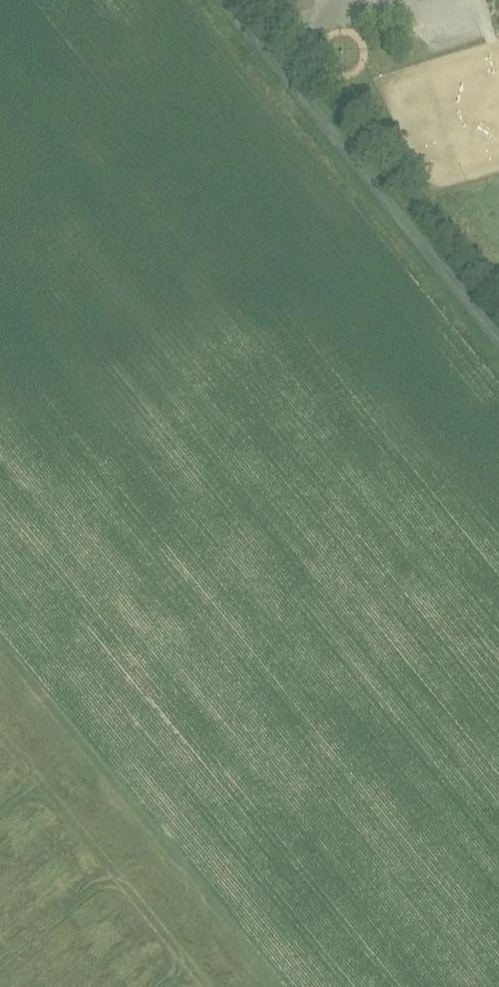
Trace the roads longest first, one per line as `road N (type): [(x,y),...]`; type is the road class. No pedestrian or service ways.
road 1 (unclassified): [(224,0),(498,344)]

